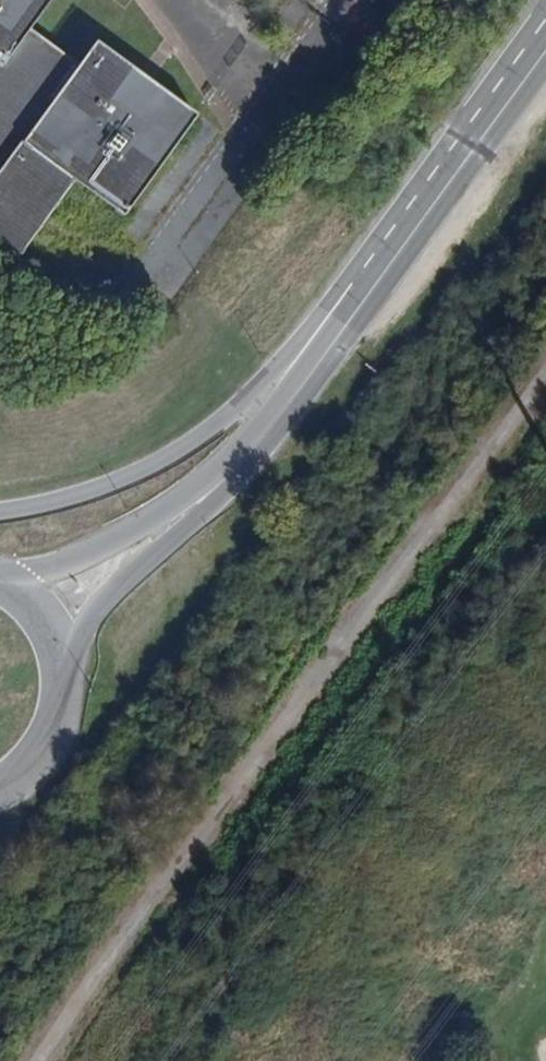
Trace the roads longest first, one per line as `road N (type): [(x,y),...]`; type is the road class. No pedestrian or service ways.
road 1 (unclassified): [(545,25),(250,395),(132,477),(0,513)]
road 2 (trunk): [(274,424),(545,36)]
road 3 (trunk): [(64,666),(108,595),(227,487),(274,424)]
road 4 (trunk): [(274,424),(123,533),(6,582)]
road 5 (secondary): [(0,789),(43,755),(58,727),(64,666)]

